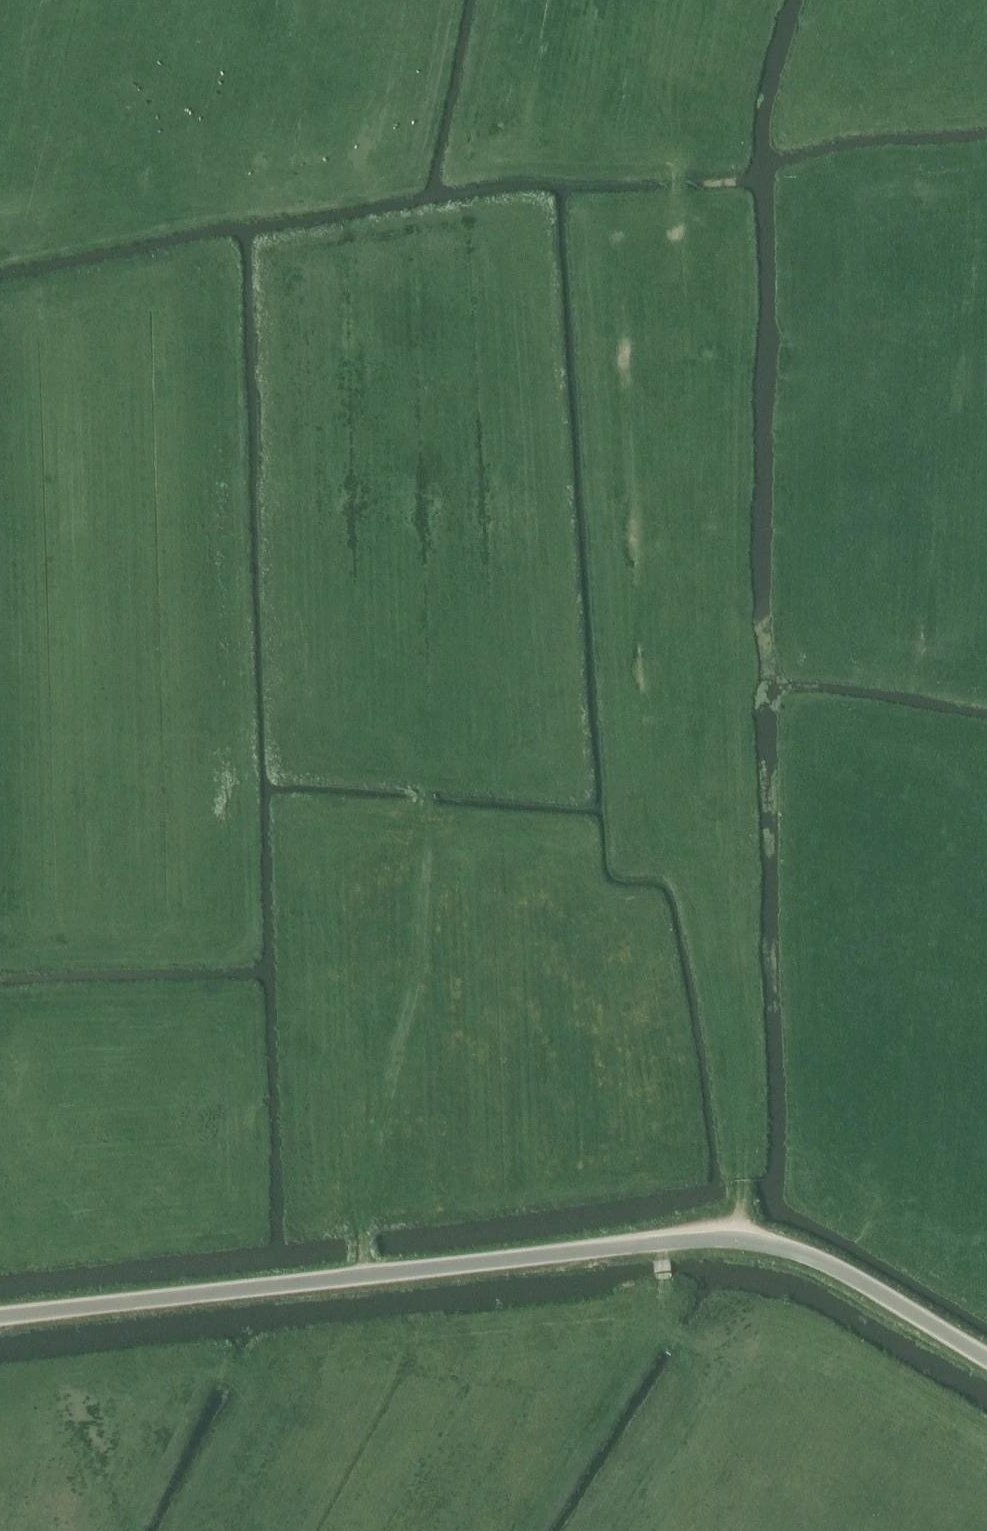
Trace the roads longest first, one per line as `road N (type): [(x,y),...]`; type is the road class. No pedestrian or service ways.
road 1 (unclassified): [(986,1358),(810,1255),(724,1236),(0,1316)]

